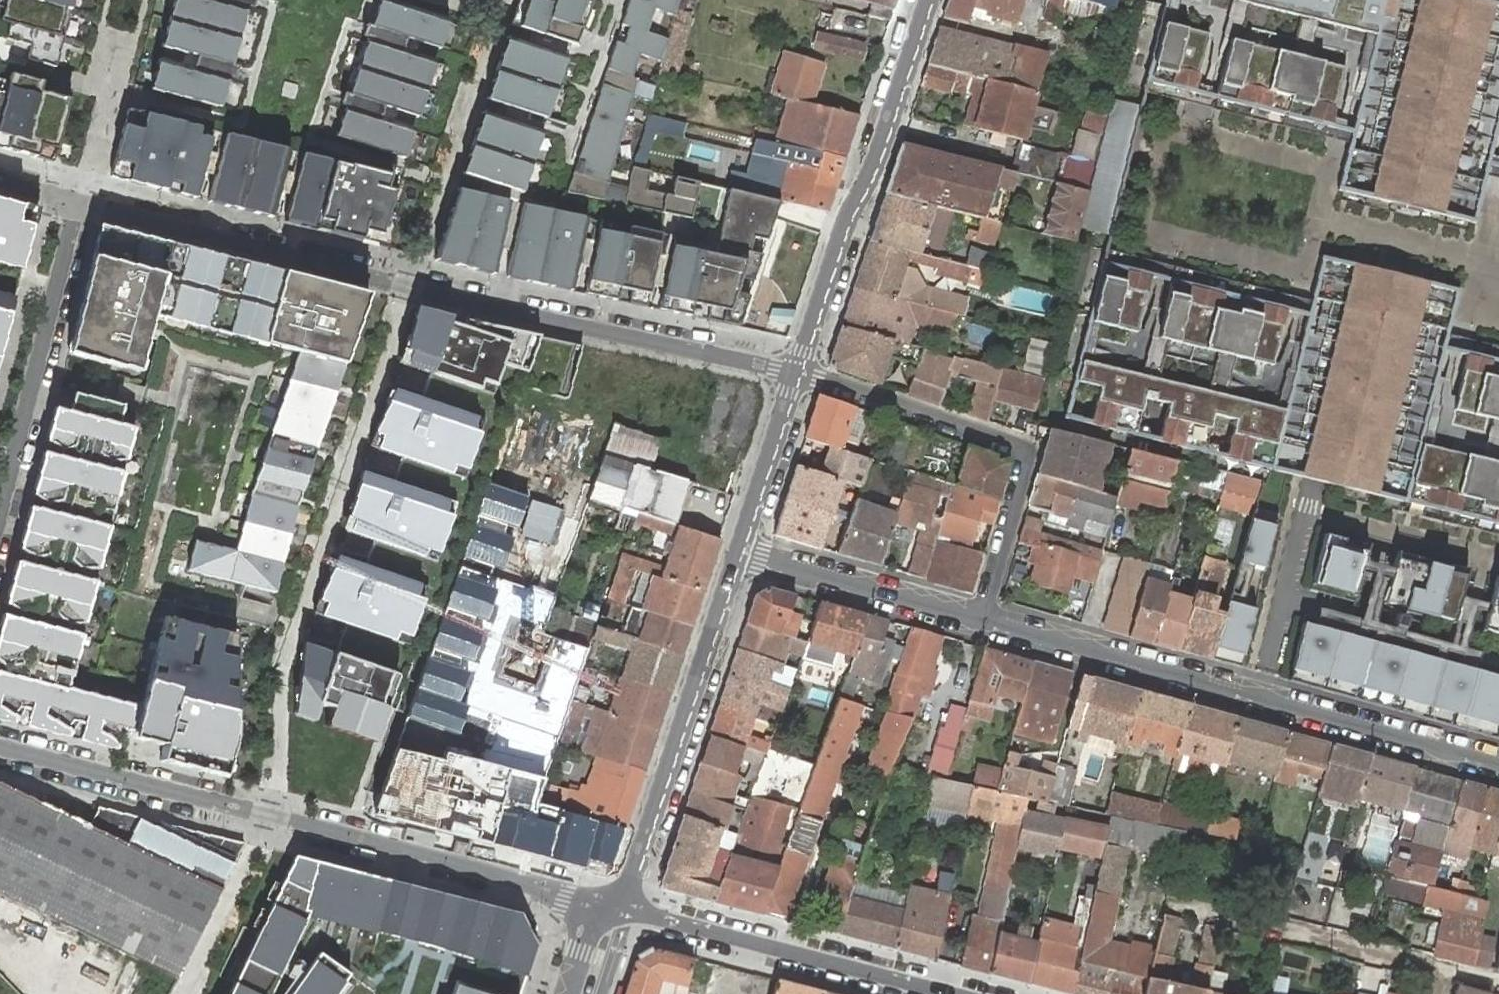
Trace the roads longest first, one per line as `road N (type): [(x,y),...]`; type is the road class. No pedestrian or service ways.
road 1 (residential): [(78,192),(799,374)]
road 2 (residential): [(621,909),(0,749)]
road 3 (residential): [(1498,765),(985,622)]
road 4 (residential): [(799,374),(1025,453),(985,622)]
road 5 (residential): [(923,0),(799,374)]
road 6 (residential): [(741,547),(621,909)]
road 7 (residential): [(621,909),(948,993)]
road 8 (residential): [(78,192),(0,498)]
road 9 (residential): [(985,622),(741,547)]
road 10 (residential): [(799,374),(741,547)]

